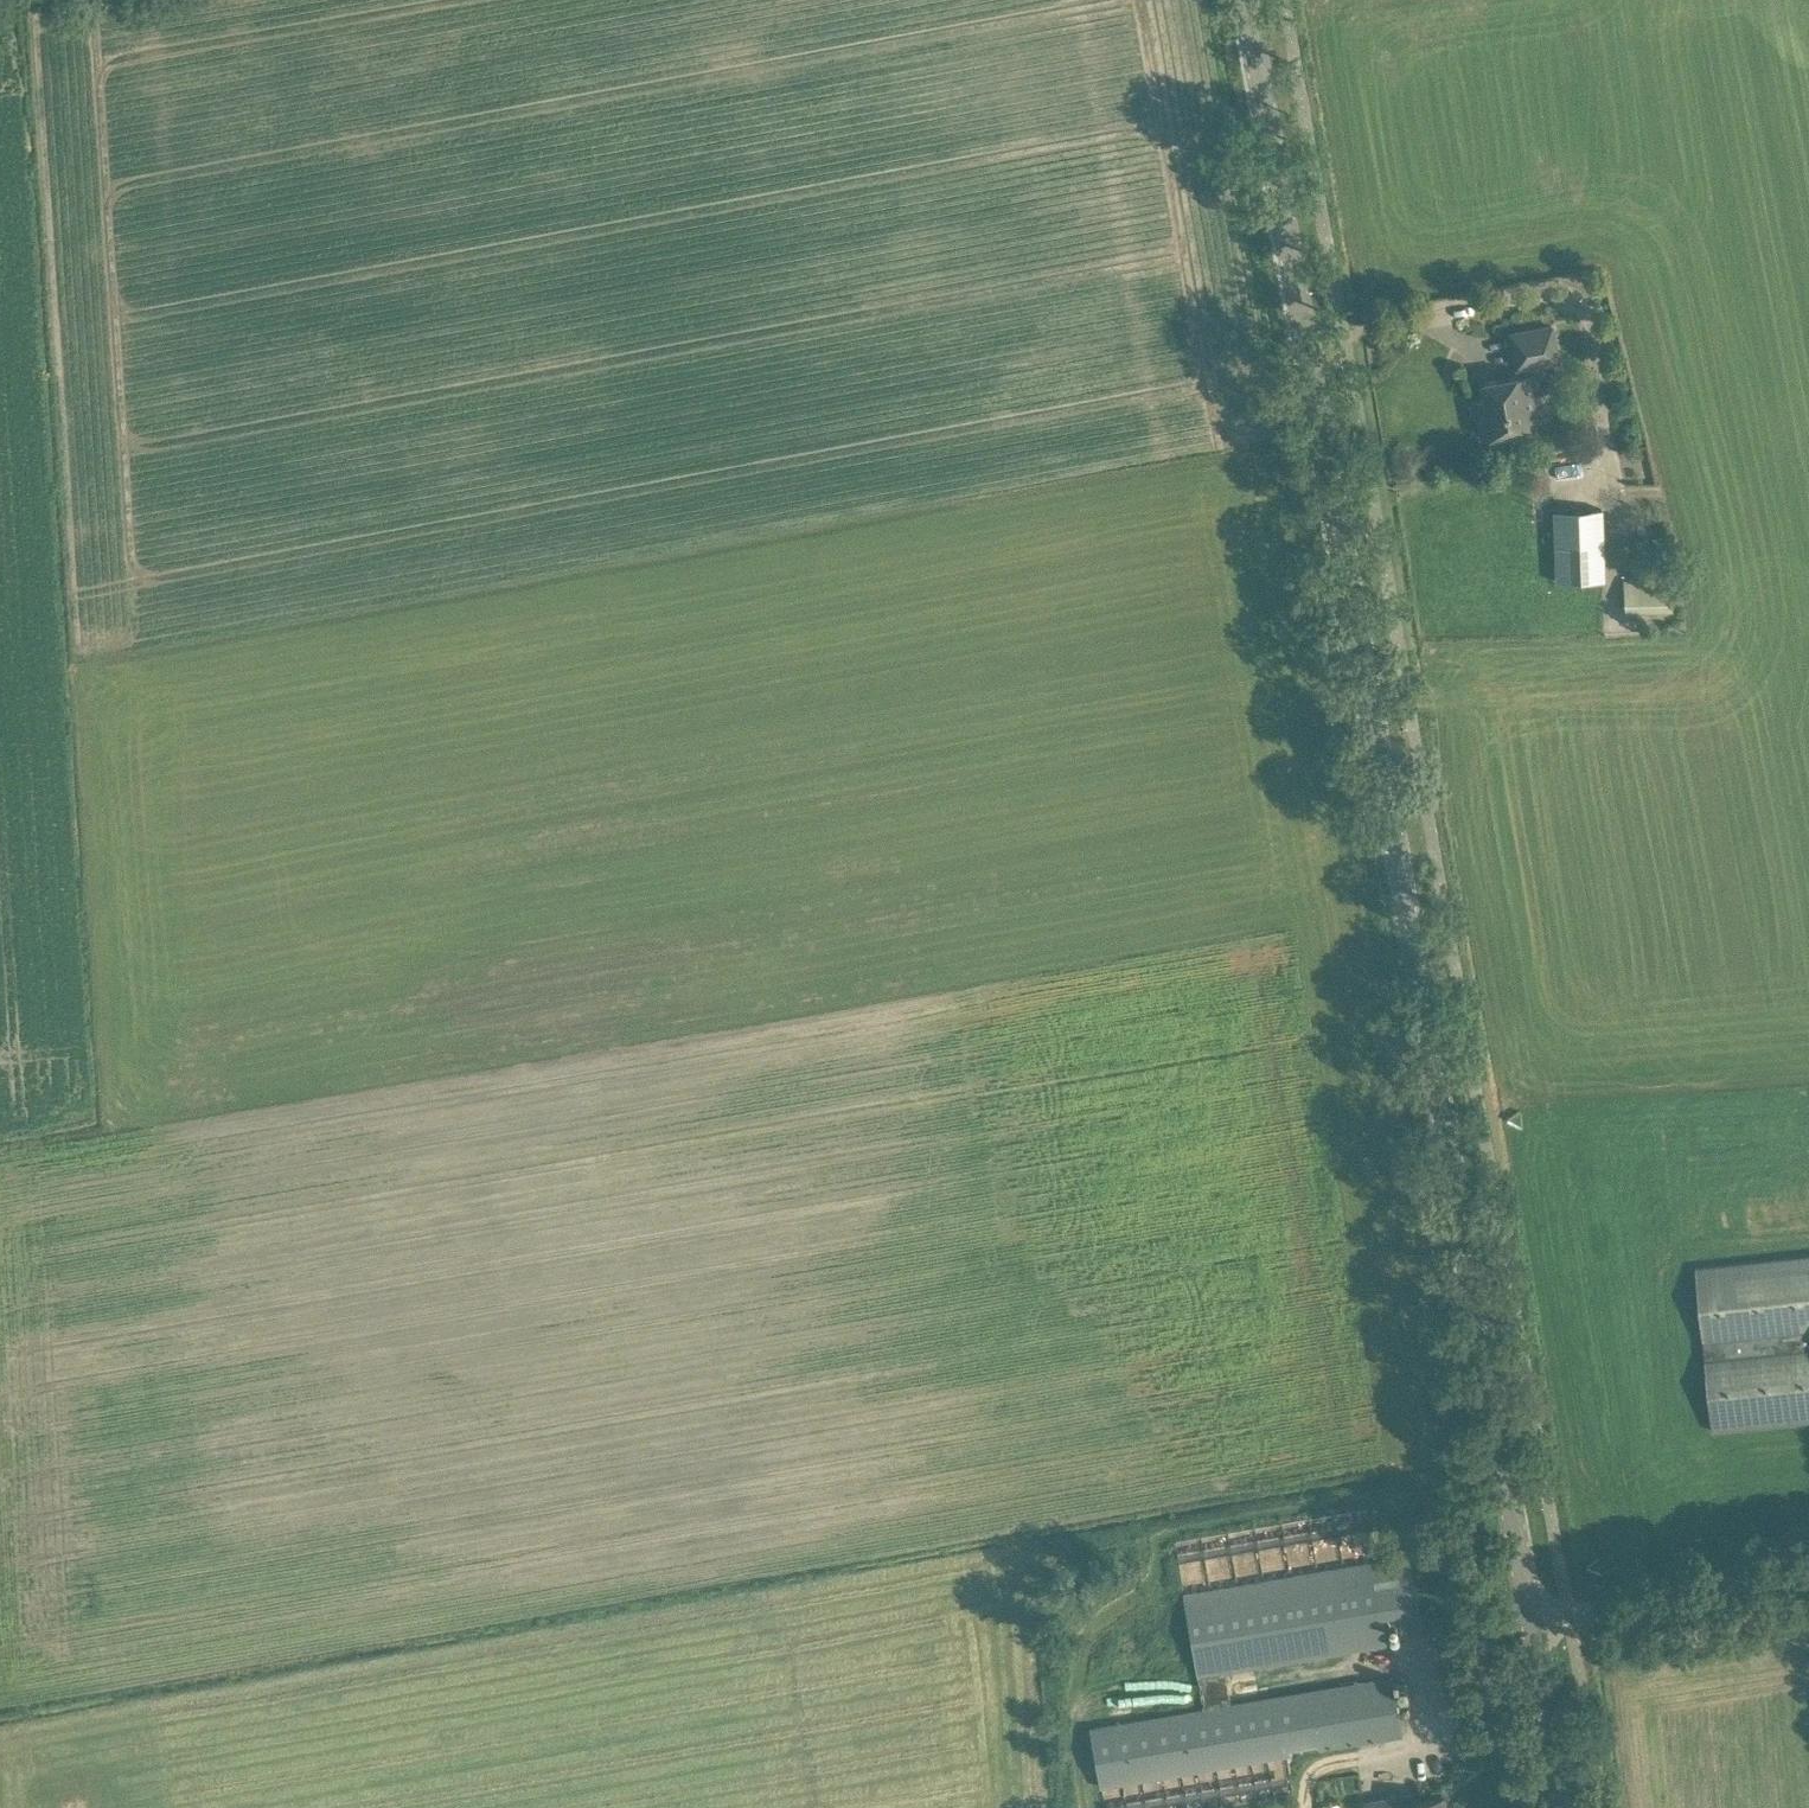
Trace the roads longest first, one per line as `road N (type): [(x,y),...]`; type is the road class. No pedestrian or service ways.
road 1 (tertiary): [(1532,1622),(1248,0)]
road 2 (unclassified): [(1808,1570),(1532,1622)]
road 3 (tertiary): [(1565,1807),(1532,1622)]

